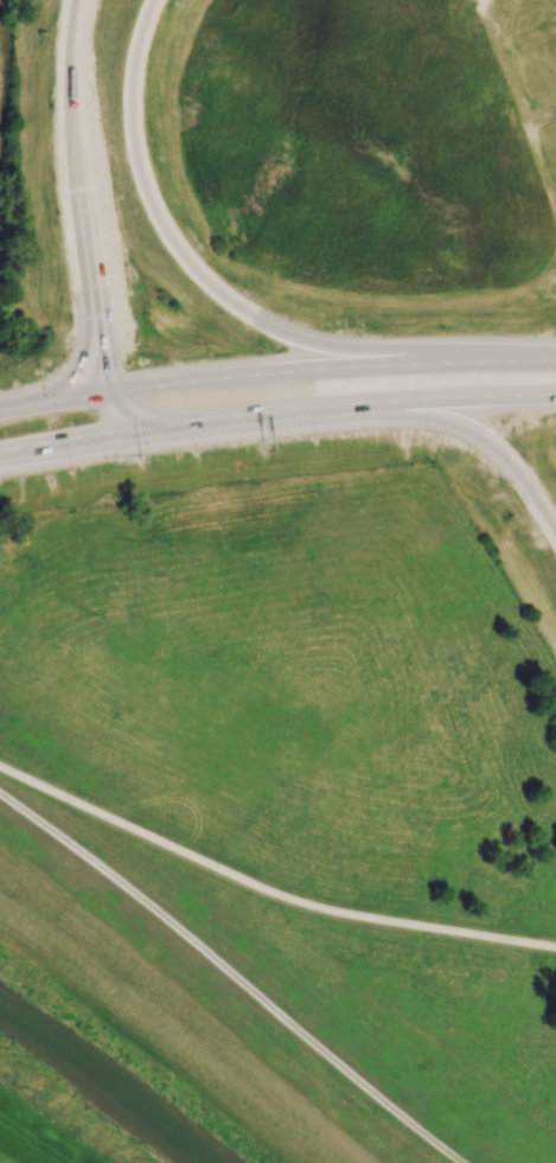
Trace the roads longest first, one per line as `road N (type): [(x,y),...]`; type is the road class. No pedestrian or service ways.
road 1 (motorway): [(505,359),(309,346),(266,328),(198,276),(170,239),(135,155),(133,64),(154,0)]
road 2 (track): [(0,792),(148,902),(464,1162)]
road 3 (trunk): [(555,358),(306,370),(0,409)]
road 4 (trunk): [(0,454),(242,415),(382,403)]
road 5 (motorway): [(70,65),(107,391)]
road 6 (motorway): [(382,403),(443,418),(493,446),(555,532)]
road 7 (trunk): [(382,403),(555,398)]

